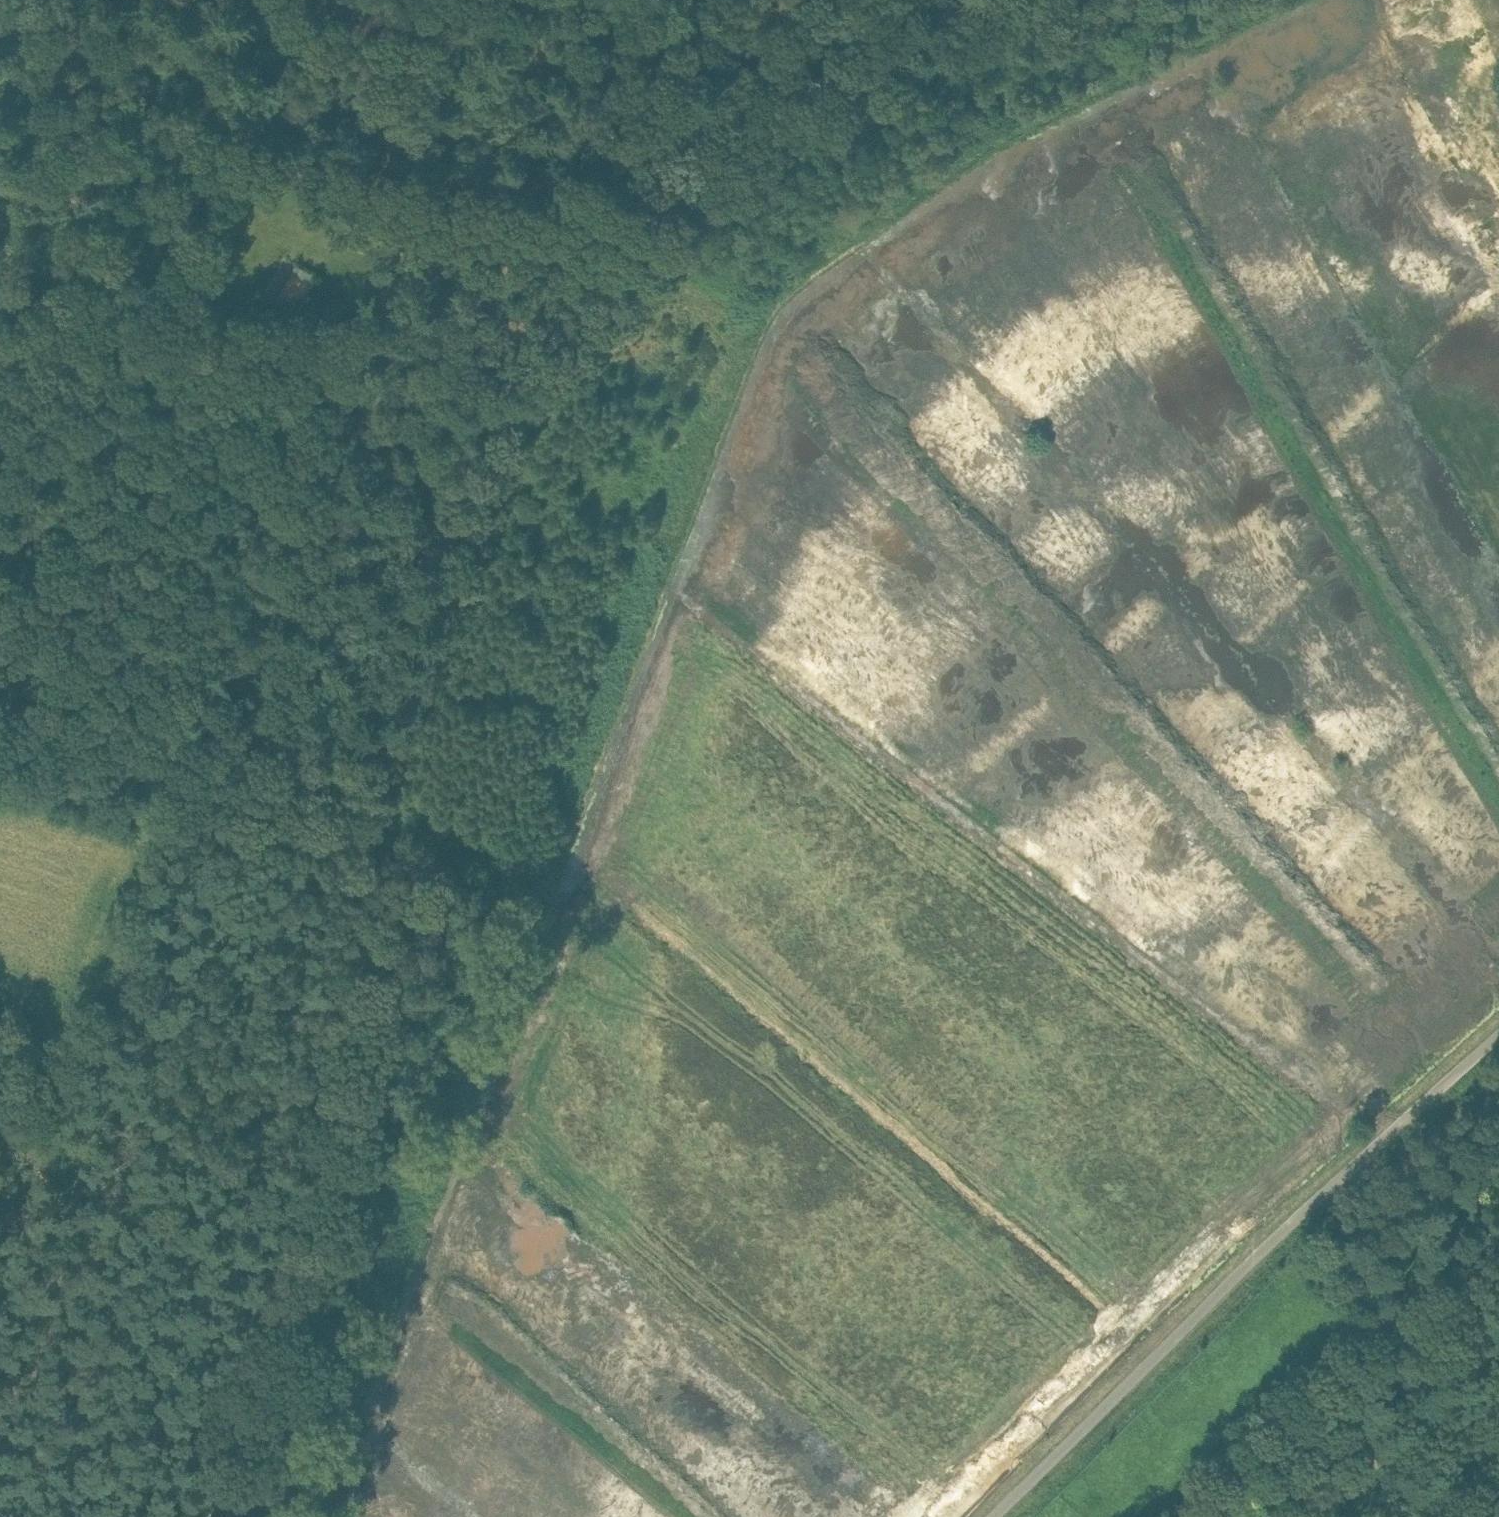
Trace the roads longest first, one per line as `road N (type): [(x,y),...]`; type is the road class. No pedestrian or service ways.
road 1 (residential): [(983,1516),(1195,1300),(1498,1022)]

